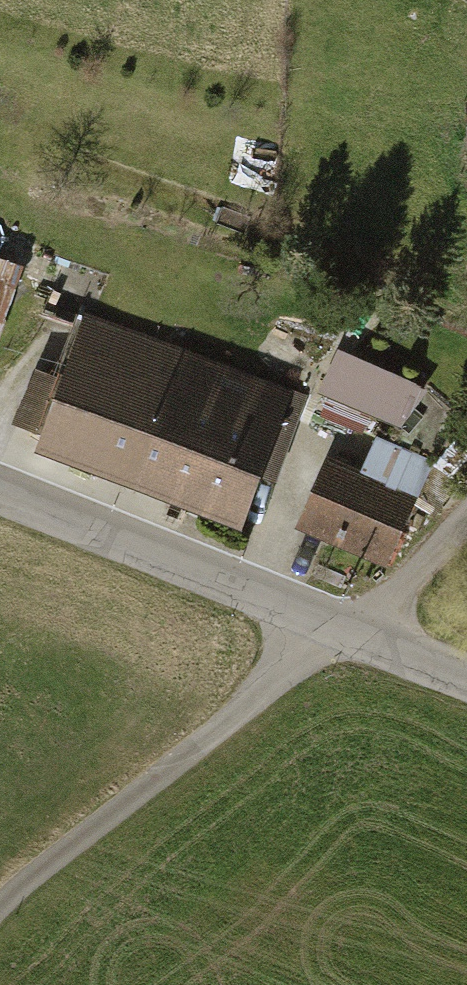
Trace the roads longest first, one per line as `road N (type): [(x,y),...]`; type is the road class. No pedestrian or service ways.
road 1 (unclassified): [(349,643),(0,918)]
road 2 (unclassified): [(349,643),(0,503)]
road 3 (unclassified): [(466,689),(349,643)]

